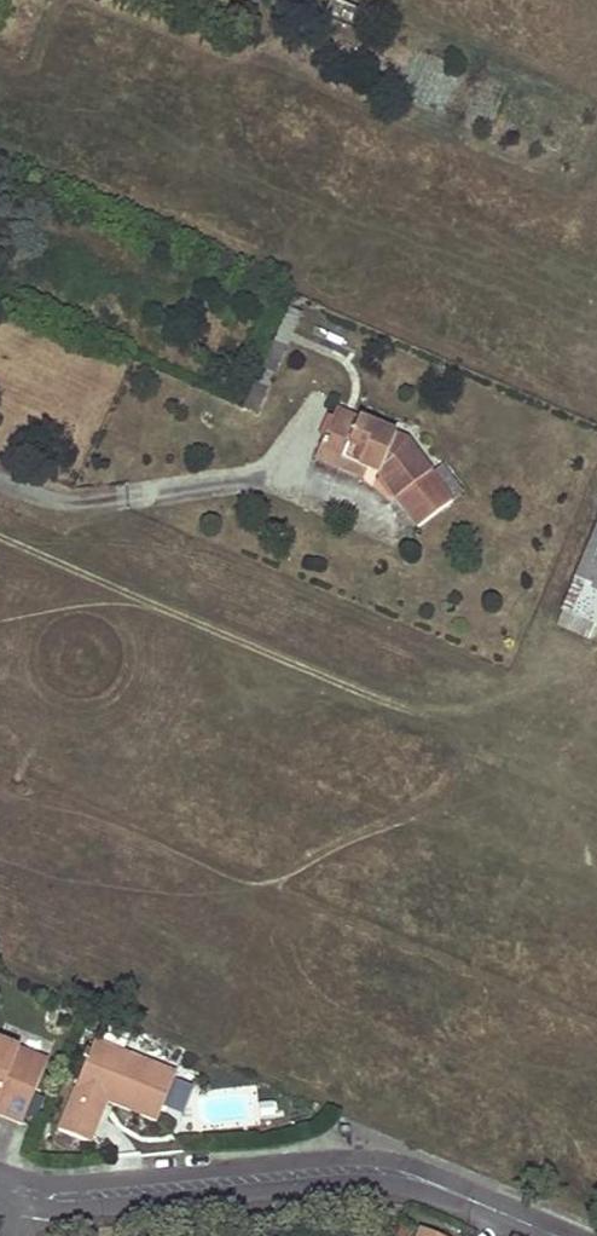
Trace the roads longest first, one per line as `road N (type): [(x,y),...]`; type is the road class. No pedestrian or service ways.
road 1 (residential): [(28,1193),(84,1196),(391,1171),(556,1235)]

